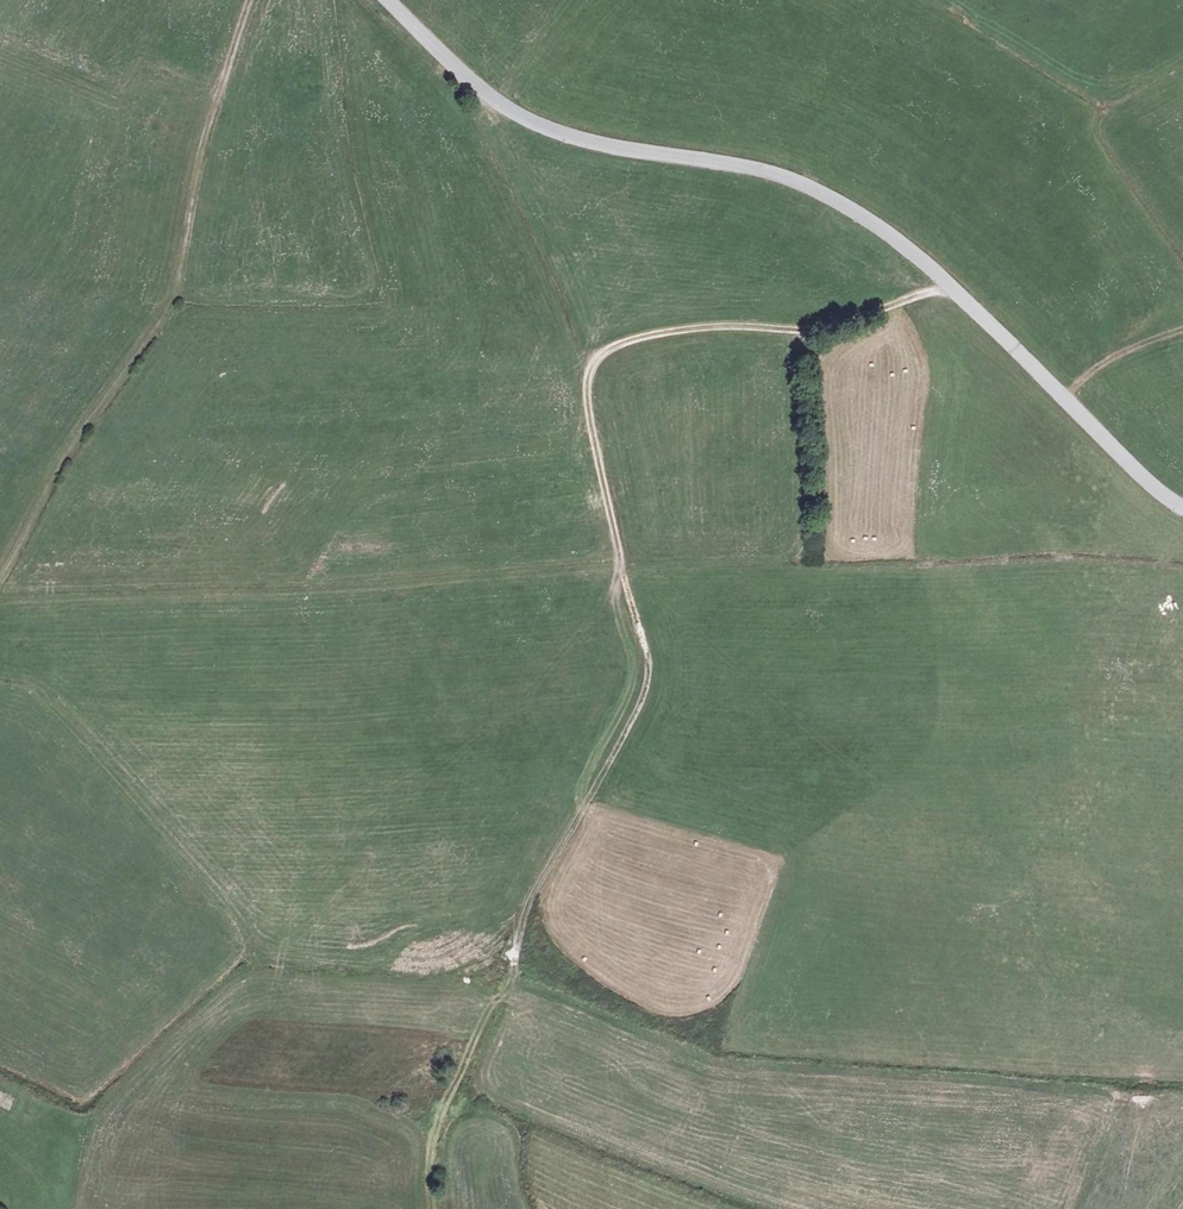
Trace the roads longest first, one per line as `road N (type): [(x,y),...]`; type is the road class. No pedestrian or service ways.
road 1 (unclassified): [(385,0),(484,94),(538,125),(769,172),(828,197),(952,287),(1142,476),(1182,507)]
road 2 (track): [(952,287),(830,329),(671,331),(599,356),(588,375),(590,405),(647,659),(642,705)]

